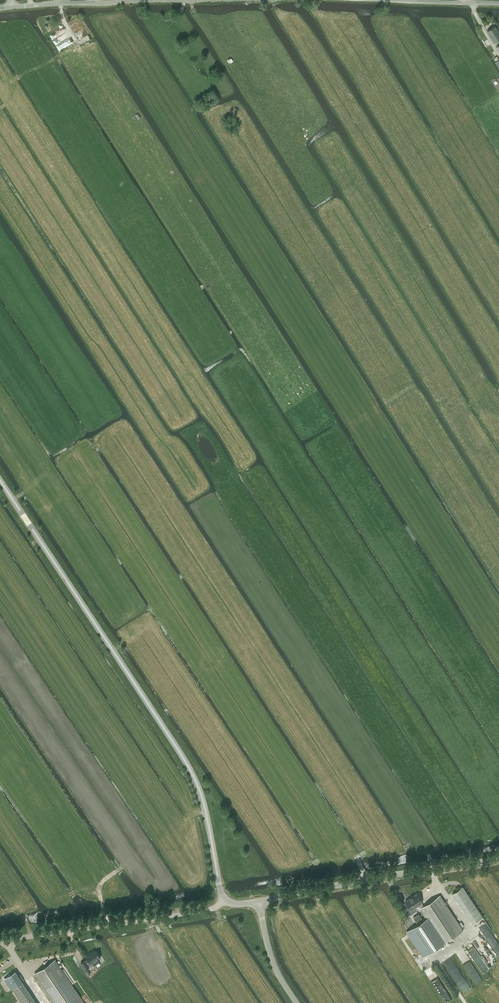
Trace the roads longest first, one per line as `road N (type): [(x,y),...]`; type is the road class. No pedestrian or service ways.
road 1 (unclassified): [(226,900),(189,767),(0,479)]
road 2 (unclassified): [(258,900),(498,860)]
road 3 (unclassified): [(0,942),(210,910),(226,900)]
road 4 (unclassified): [(12,7),(145,0)]

